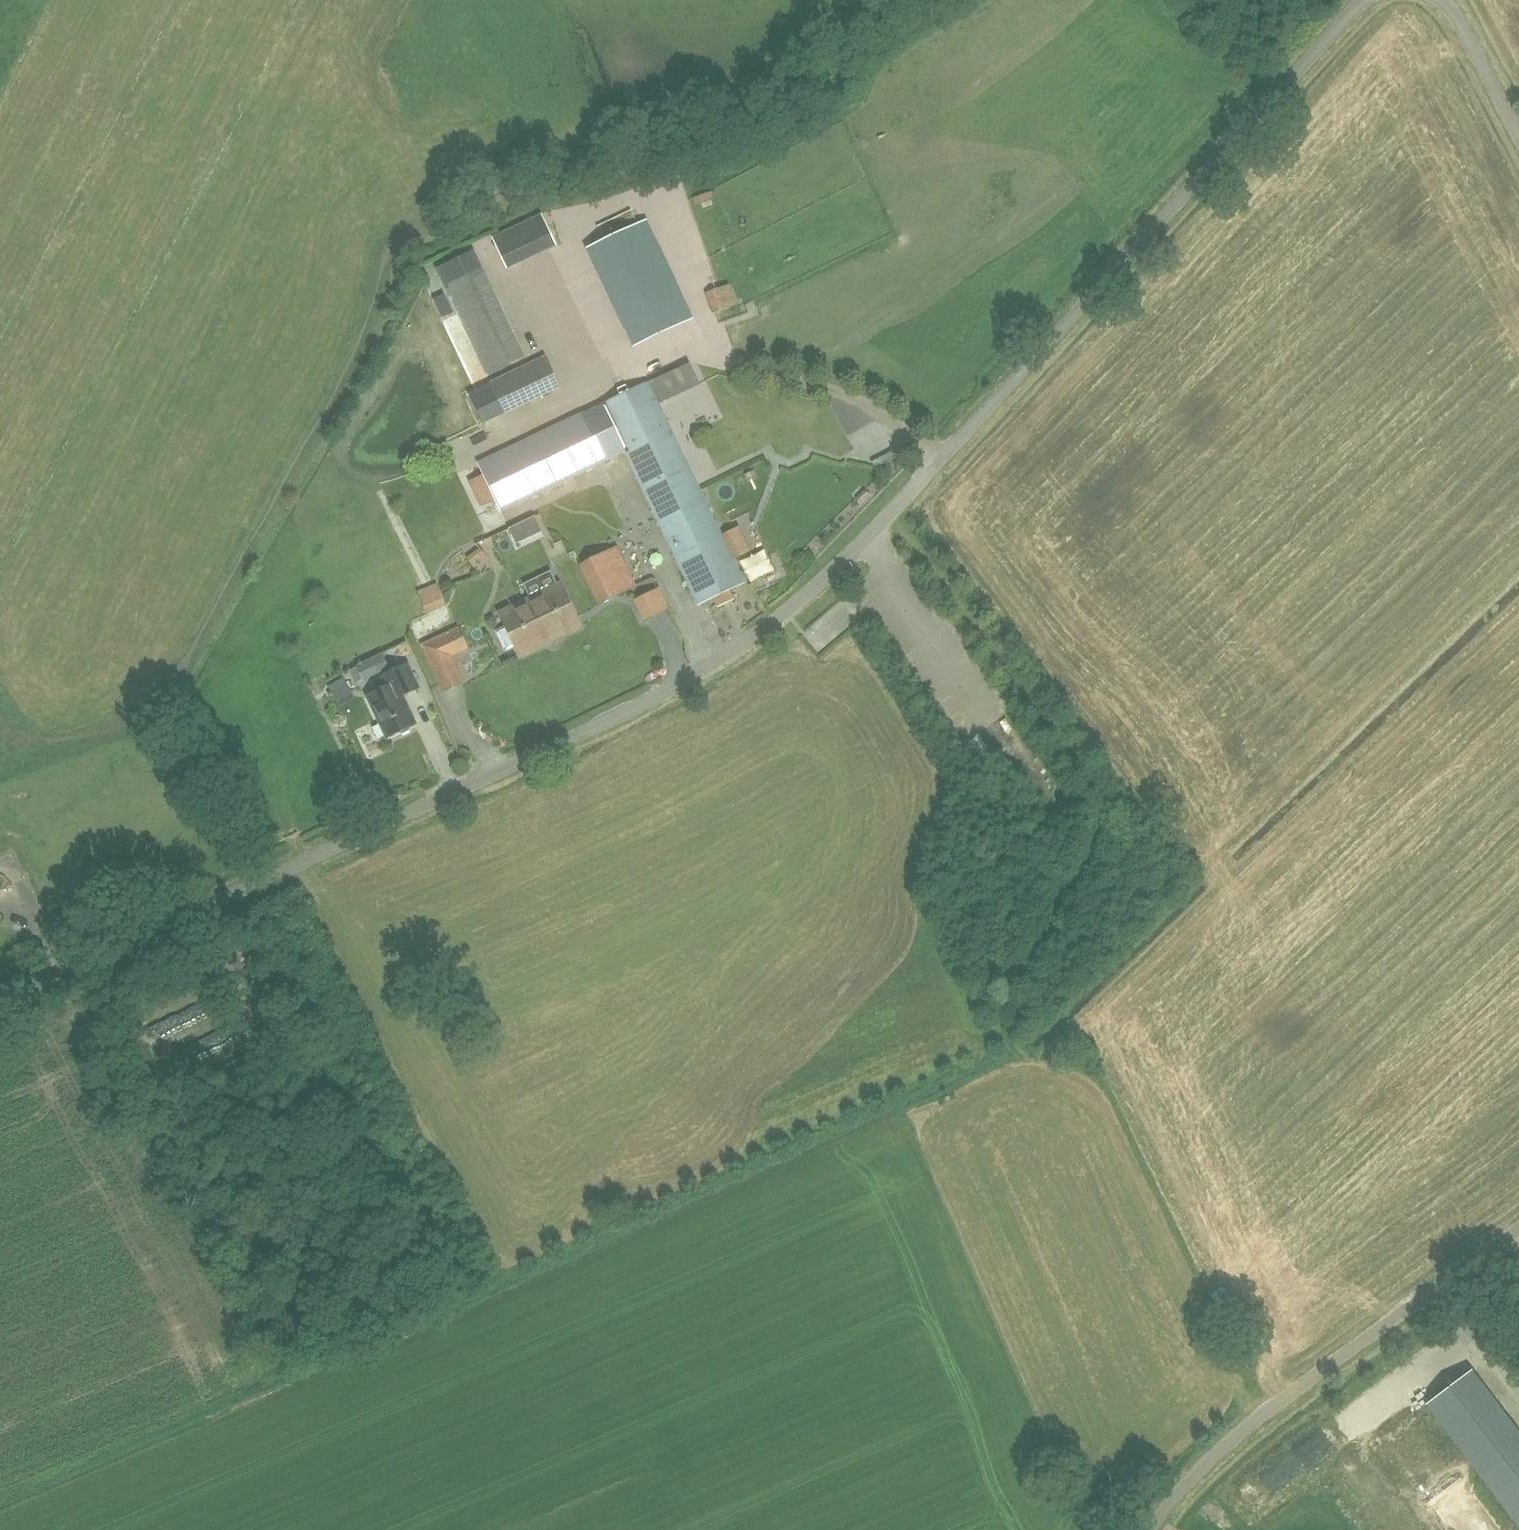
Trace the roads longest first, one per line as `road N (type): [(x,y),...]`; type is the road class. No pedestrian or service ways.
road 1 (unclassified): [(0,1003),(648,703),(748,642),(898,508),(1363,0)]
road 2 (unclassified): [(1152,1529),(1197,1473),(1269,1409),(1518,1229)]
road 3 (unclassified): [(1440,0),(1518,141)]

